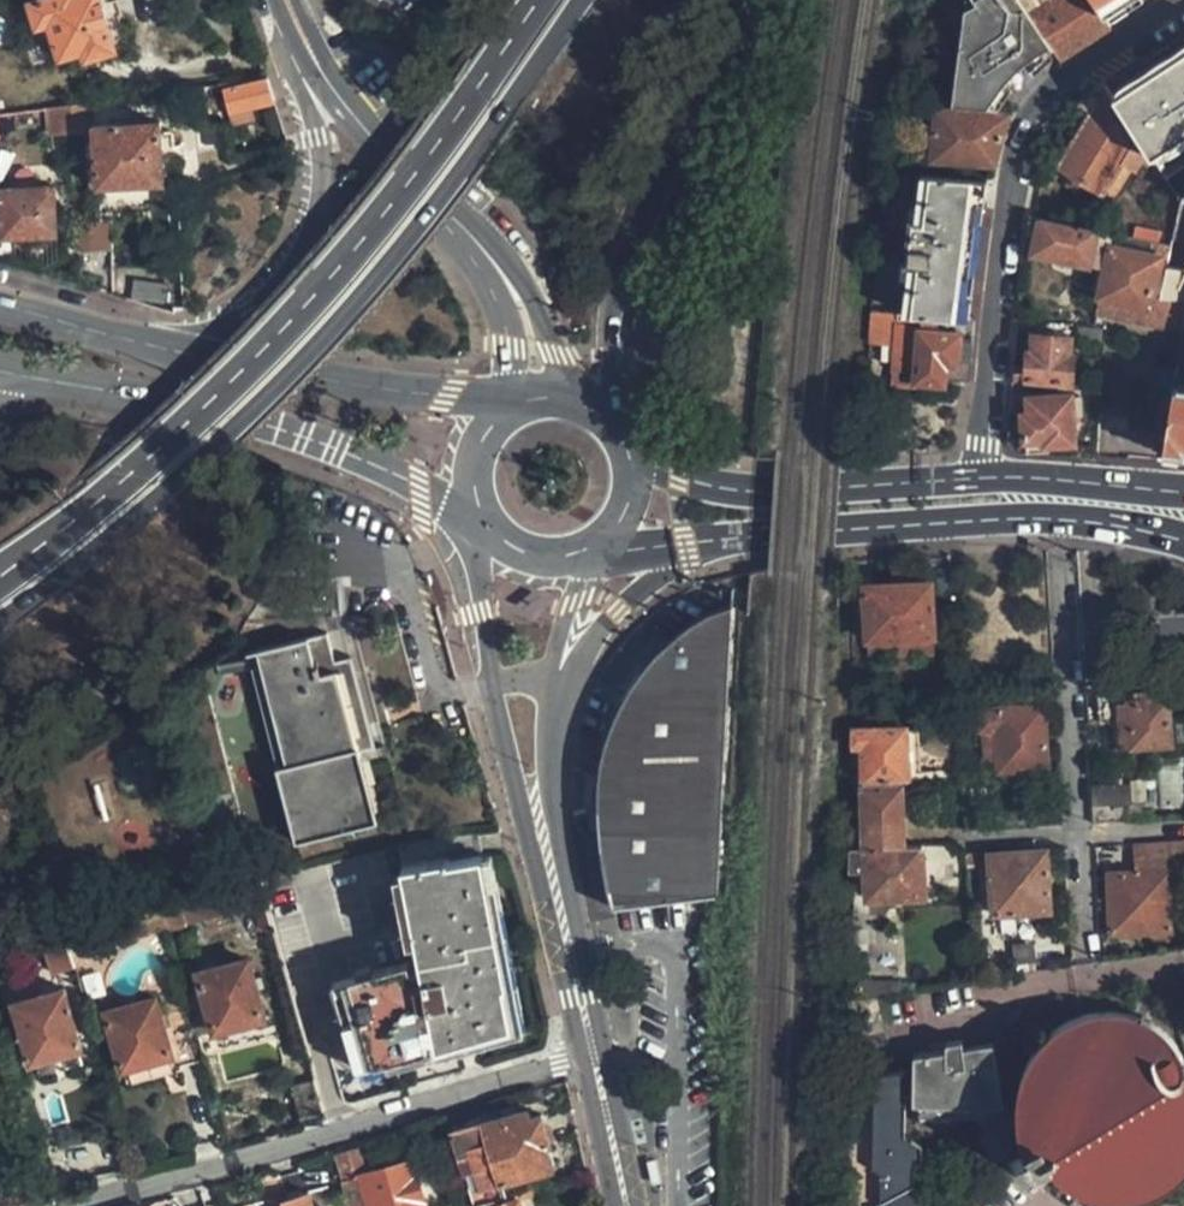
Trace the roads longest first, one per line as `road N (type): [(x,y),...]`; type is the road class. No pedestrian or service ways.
road 1 (trunk): [(0,618),(140,515),(280,389),(412,239),(582,0)]
road 2 (trunk): [(538,0),(472,103),(314,304),(110,490),(0,574)]
road 3 (residential): [(54,1205),(589,1046)]
road 4 (residential): [(1183,11),(1053,95),(1025,139),(1010,178),(989,482)]
road 5 (tertiary): [(38,377),(314,441),(478,506)]
road 6 (trunk): [(614,426),(607,357),(614,293),(748,0)]
road 7 (tertiary): [(989,482),(770,496),(658,469),(622,439)]
road 8 (tertiary): [(512,409),(360,388),(150,343)]
road 9 (tertiary): [(314,85),(323,210),(301,264),(245,330),(150,343)]
road 10 (residential): [(1065,524),(1081,837)]
road 11 (tertiary): [(760,538),(1065,524)]
road 12 (residential): [(554,685),(645,586),(760,538)]
road 13 (tertiary): [(314,85),(473,238)]
road 14 (residential): [(495,686),(506,751),(554,896)]
road 15 (residential): [(554,896),(554,685)]
road 16 (tertiary): [(1183,494),(989,482)]
road 17 (tertiary): [(565,397),(519,286),(473,238)]
road 18 (tertiary): [(473,238),(530,401)]
road 19 (residential): [(485,518),(484,612),(495,686)]
road 20 (residential): [(624,1205),(589,1046)]
road 21 (tertiary): [(600,544),(644,549),(760,538)]
road 22 (tertiary): [(150,343),(0,305)]
road 23 (residential): [(589,1046),(554,896)]
road 24 (residential): [(1081,837),(1094,989)]
road 25 (residential): [(554,685),(555,647),(585,552)]
road 26 (tertiary): [(1065,524),(1183,543)]

